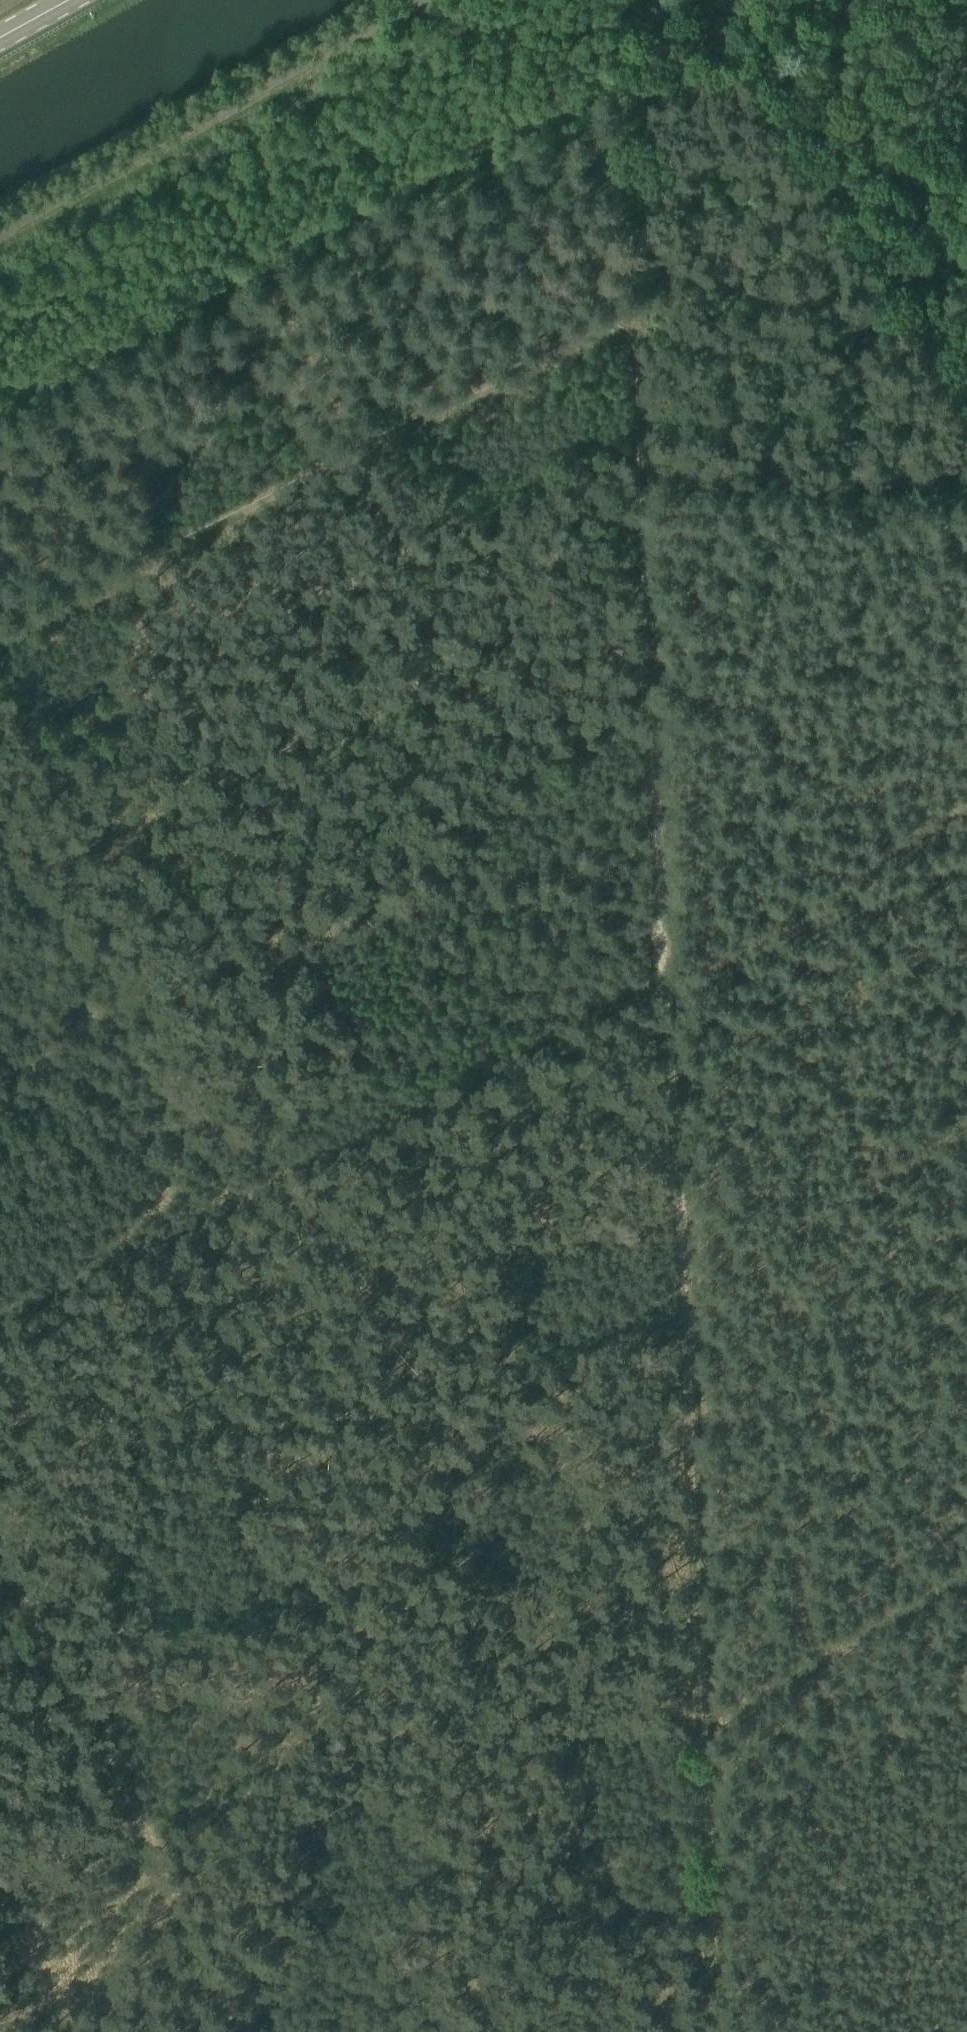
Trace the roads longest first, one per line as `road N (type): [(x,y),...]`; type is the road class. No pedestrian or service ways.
road 1 (track): [(241,2031),(0,1543)]
road 2 (unclassified): [(0,231),(414,0)]

